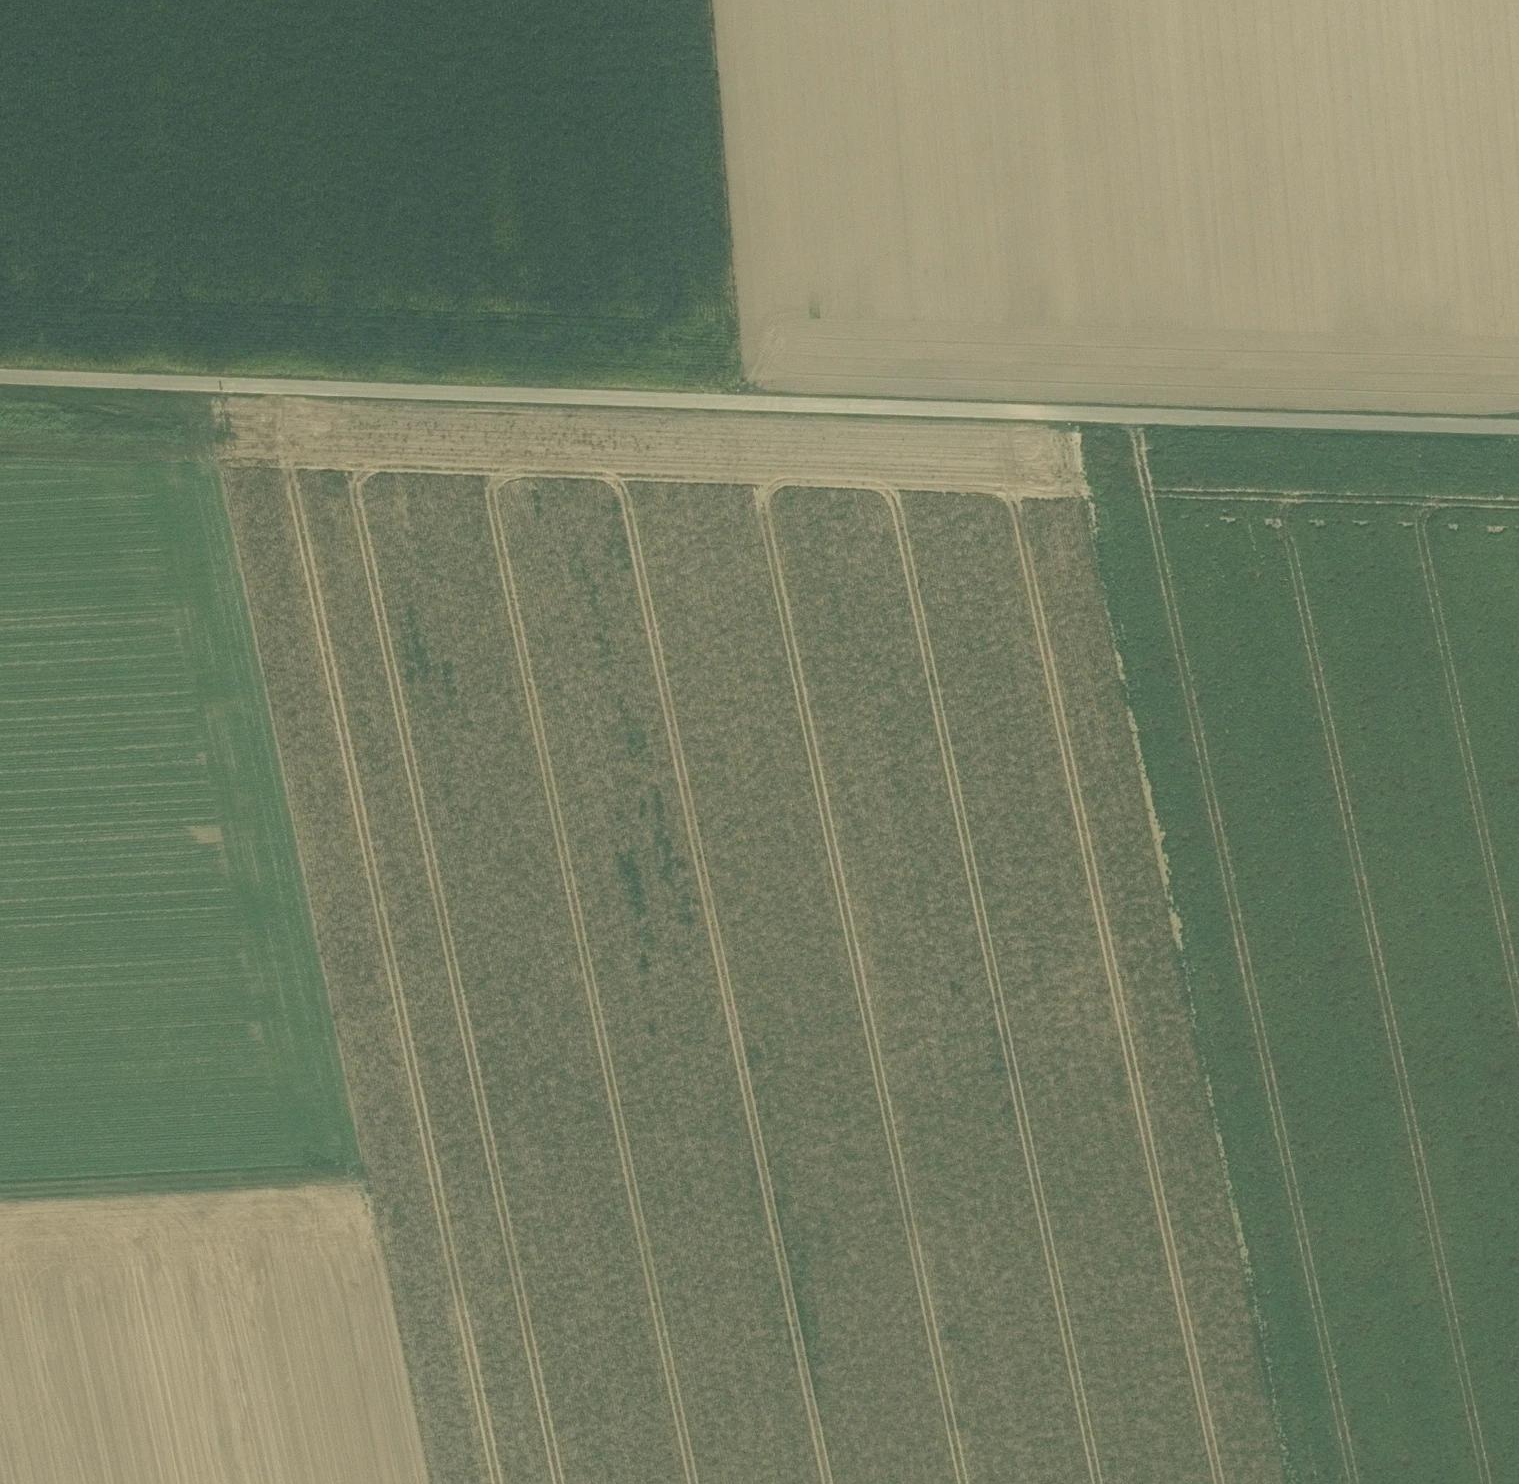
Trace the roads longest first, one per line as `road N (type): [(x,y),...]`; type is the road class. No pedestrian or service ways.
road 1 (unclassified): [(1518,424),(0,373)]

